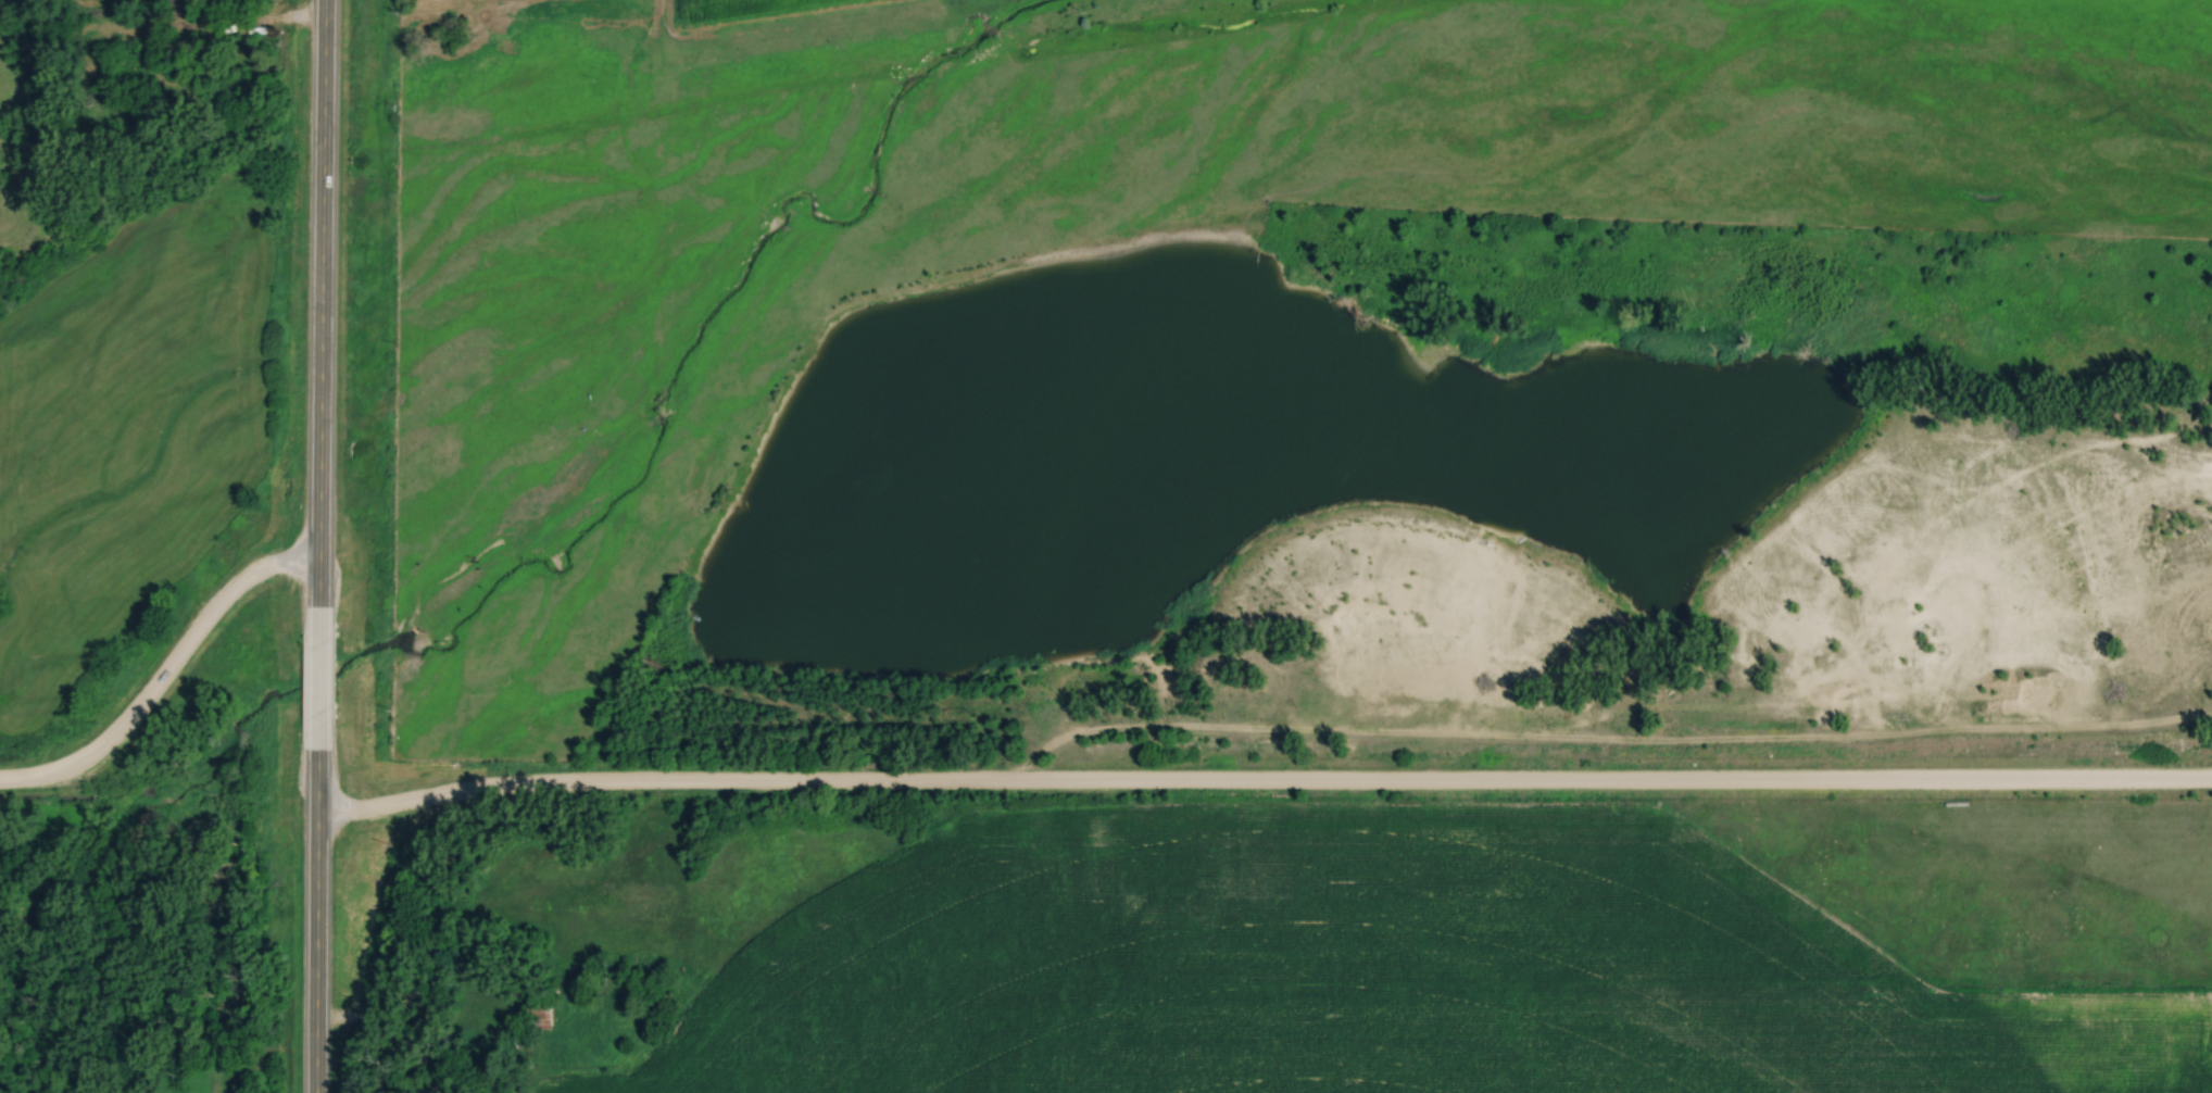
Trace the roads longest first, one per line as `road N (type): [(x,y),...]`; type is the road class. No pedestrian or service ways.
road 1 (residential): [(315,812),(479,787),(2211,785)]
road 2 (secondary): [(317,607),(323,0)]
road 3 (residential): [(317,562),(267,566),(238,583),(113,736),(78,765),(36,783),(0,784)]
road 4 (secondary): [(311,1092),(316,750)]
road 5 (secondary): [(316,750),(317,607)]

